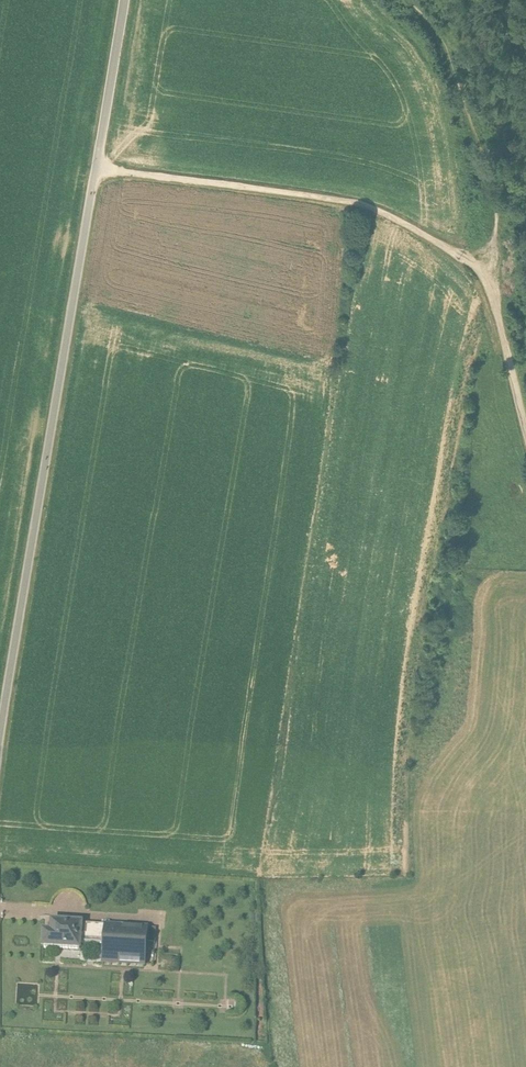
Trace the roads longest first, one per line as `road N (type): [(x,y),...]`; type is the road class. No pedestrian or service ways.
road 1 (unclassified): [(0,734),(124,0)]
road 2 (track): [(97,169),(352,204),(461,256),(482,278)]
road 3 (track): [(482,278),(525,436)]

